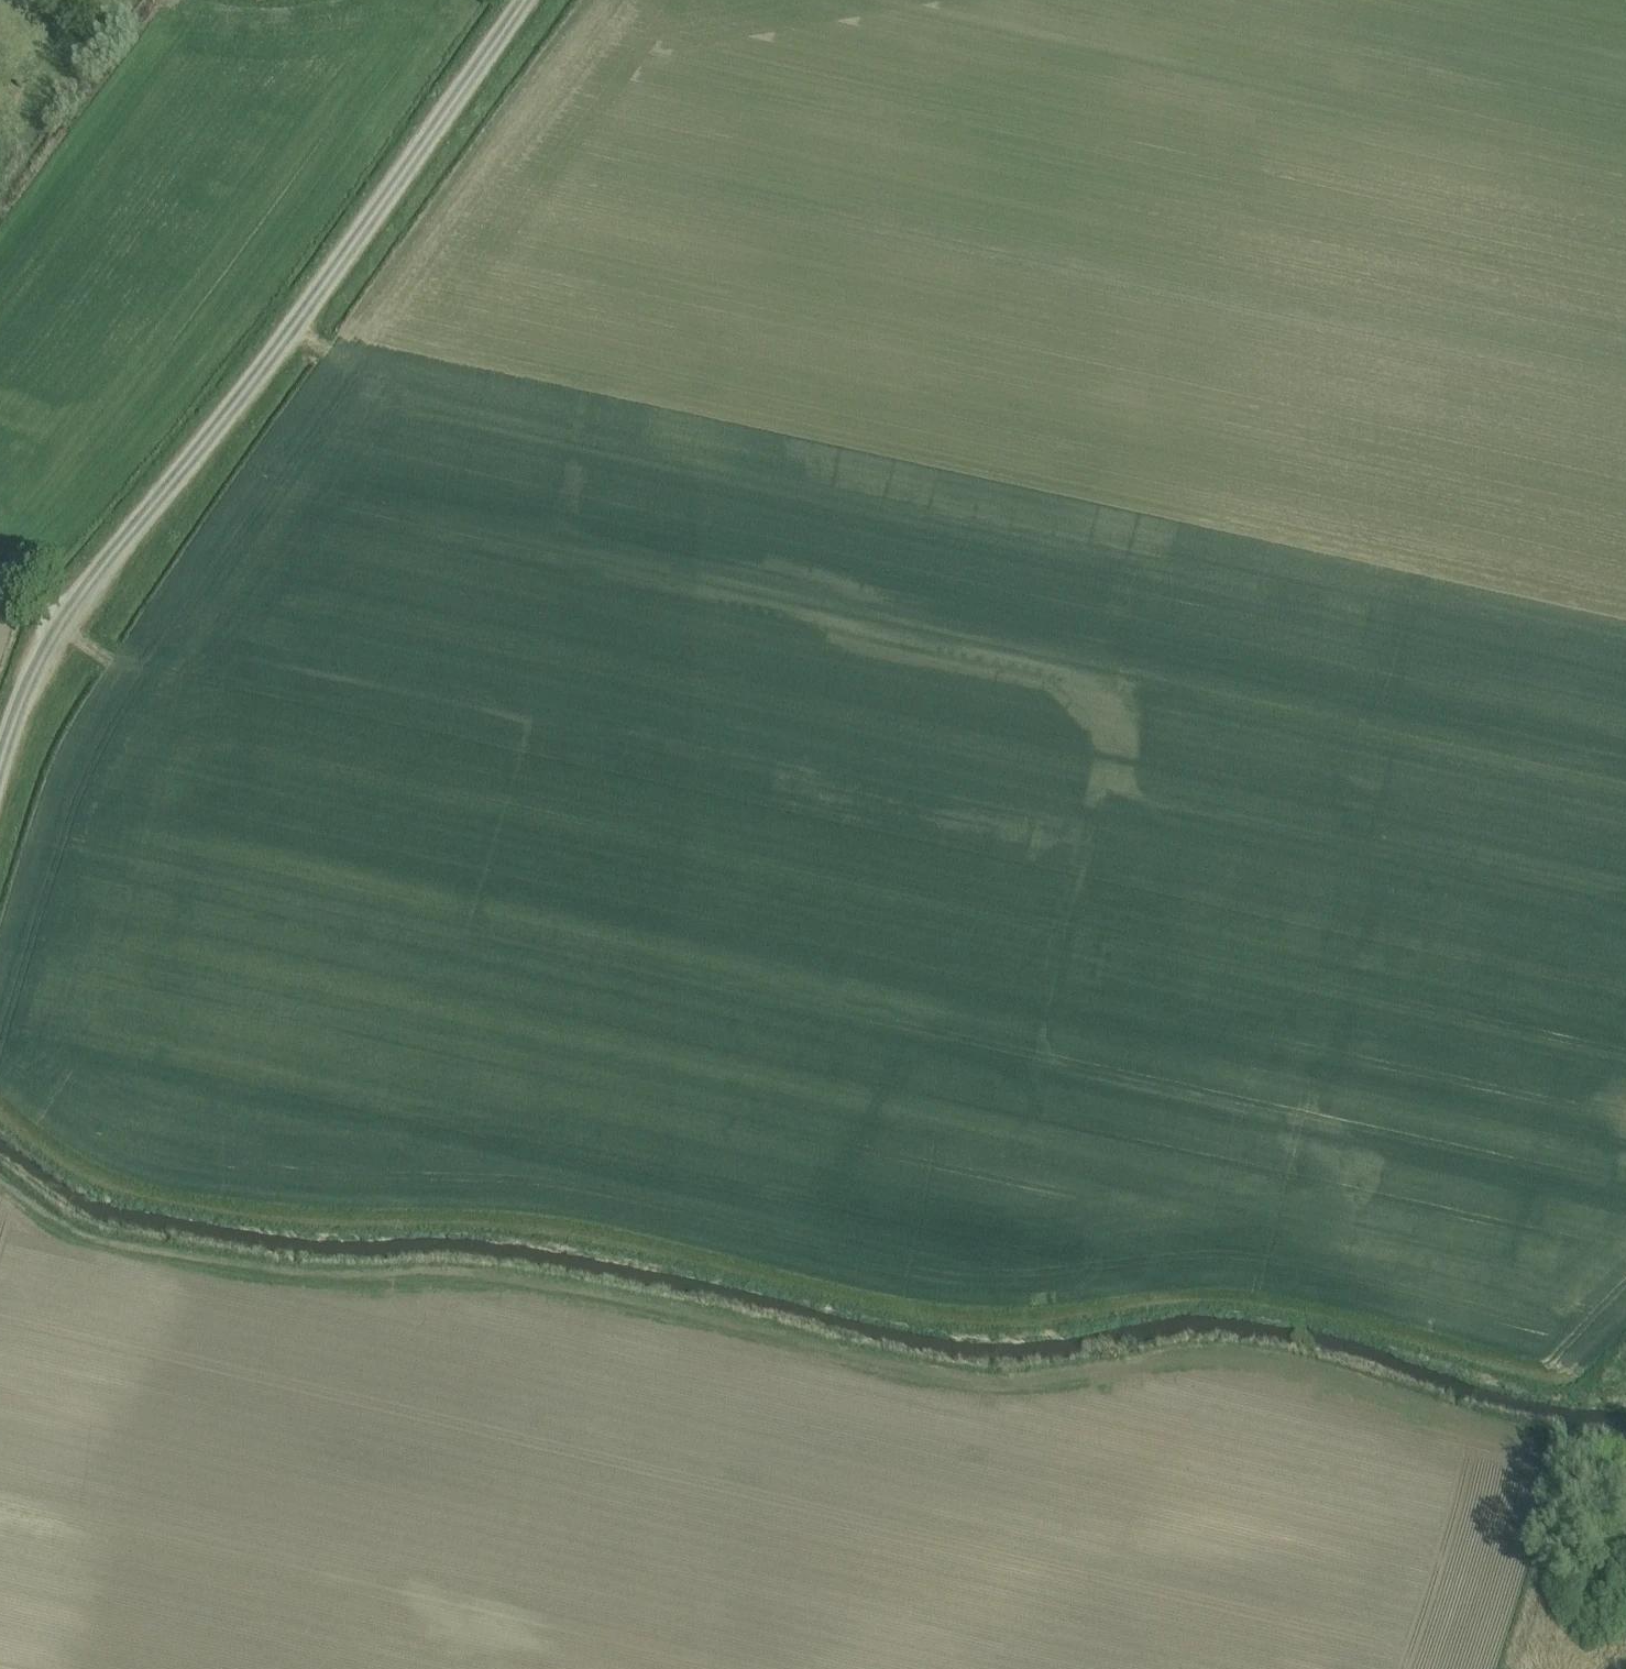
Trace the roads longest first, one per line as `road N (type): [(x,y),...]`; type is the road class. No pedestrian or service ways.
road 1 (unclassified): [(0,763),(57,620),(239,401),(525,0)]

